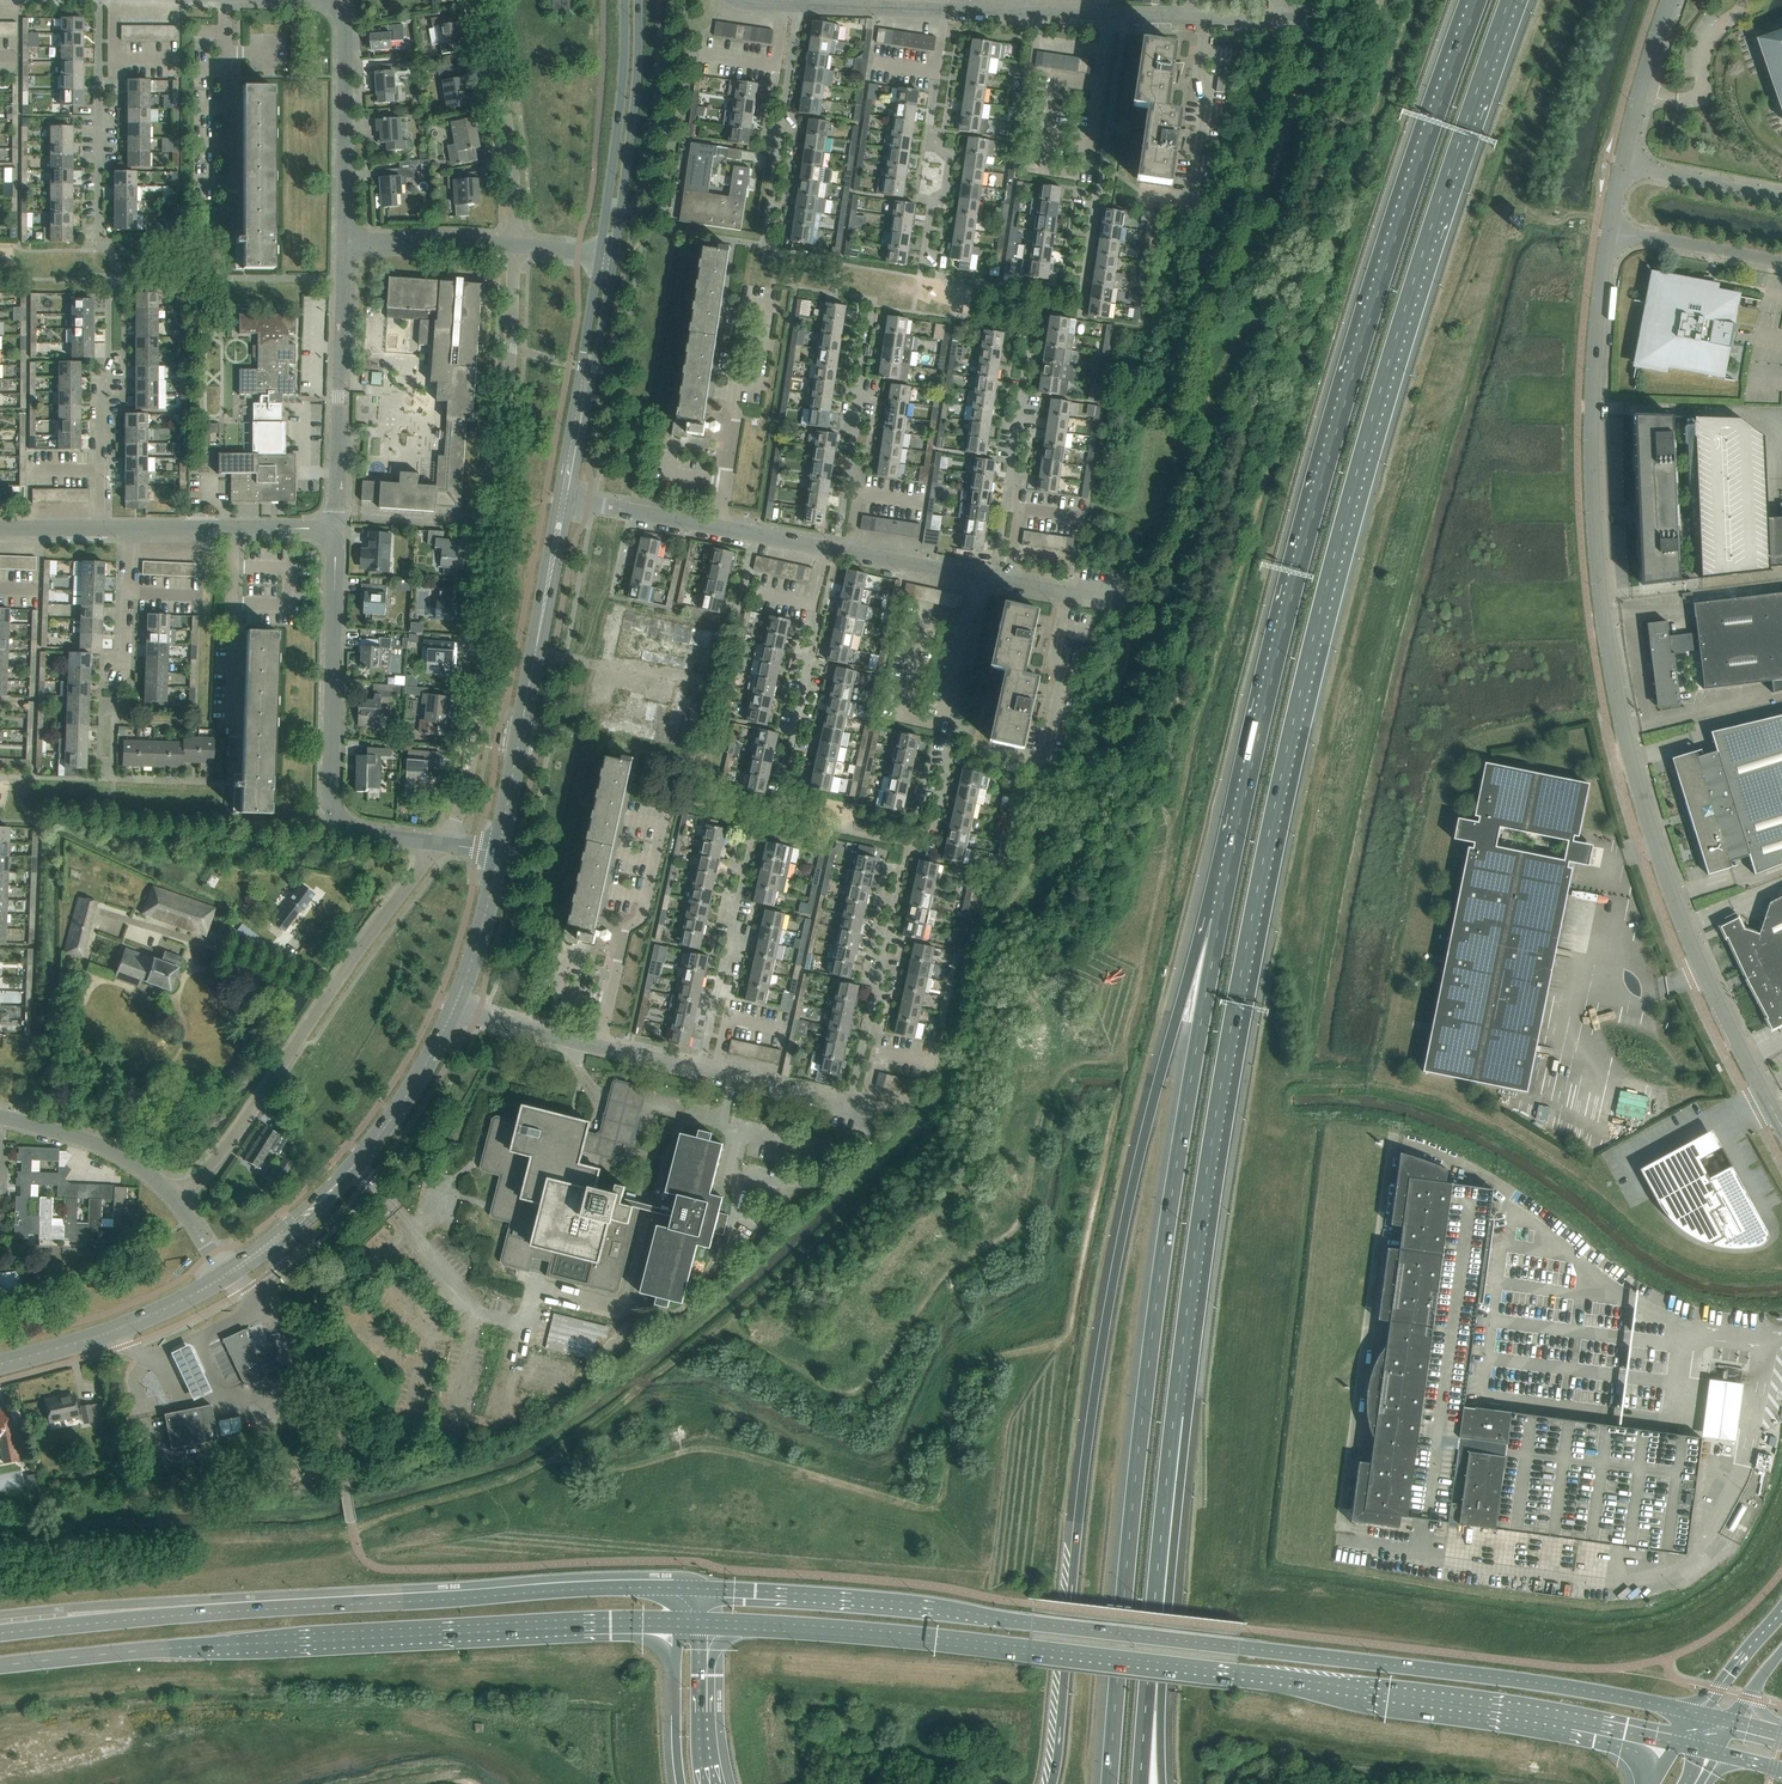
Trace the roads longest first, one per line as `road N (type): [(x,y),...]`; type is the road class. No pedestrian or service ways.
road 1 (motorway): [(1156,1605),(1231,1028),(1309,652),(1433,221),(1512,0)]
road 2 (primary): [(1697,1713),(1598,1692),(900,1602),(689,1588)]
road 3 (primary): [(704,1624),(898,1637),(1356,1690),(1677,1744)]
road 4 (motorway): [(1480,0),(1405,206),(1324,480),(1221,915)]
road 5 (unclassified): [(1781,1127),(1682,922),(1646,815),(1610,658),(1592,408),(1610,230)]
road 6 (motorway): [(1221,915),(1177,1019),(1112,1287),(1052,1783)]
road 7 (motorway): [(1221,915),(1154,1295),(1108,1783)]
road 8 (primary): [(689,1588),(261,1610),(0,1634)]
road 9 (primary): [(0,1665),(418,1632),(675,1622)]
road 10 (track): [(904,1160),(727,1320),(553,1455),(518,1477),(353,1530)]
road 11 (residential): [(448,845),(475,745),(487,644),(515,244)]
road 12 (residential): [(176,1201),(240,1130),(439,844)]
road 13 (residential): [(439,844),(363,833),(334,813),(335,557),(328,537)]
road 14 (residential): [(328,537),(338,513),(346,241)]
road 15 (residential): [(1220,22),(926,12)]
road 16 (residential): [(232,812),(237,527)]
road 17 (tertiary): [(614,259),(639,0)]
road 18 (residential): [(720,531),(747,302),(775,307)]
road 19 (tertiary): [(623,0),(598,255)]
road 20 (tertiary): [(598,255),(556,501)]
road 21 (tertiary): [(570,504),(614,259)]
road 22 (residential): [(233,248),(226,0)]
road 23 (residential): [(515,244),(514,182),(484,0)]
road 24 (tertiary): [(0,1363),(118,1329),(229,1277)]
road 25 (residential): [(599,1046),(619,961),(649,898),(666,813)]
road 26 (residential): [(732,1078),(723,1123),(601,1093),(566,1039)]
road 27 (residential): [(346,241),(346,33),(335,8)]
road 28 (residential): [(1069,591),(846,555)]
road 29 (tertiary): [(497,852),(535,654)]
road 30 (residential): [(876,1050),(871,977),(903,854)]
road 31 (residential): [(176,1201),(120,1155),(0,1117)]
road 32 (residential): [(858,495),(853,423),(874,306)]
road 33 (tertiary): [(354,1170),(429,1064),(454,1012)]
road 34 (residential): [(1043,765),(1062,676),(1055,660),(1069,591)]
road 35 (motorway): [(1141,1783),(1156,1605)]
road 36 (motorway): [(1162,1783),(1156,1605)]
road 37 (residential): [(1193,194),(1220,22)]
road 38 (unclassified): [(1610,230),(1781,262)]
road 39 (unclassified): [(1623,166),(1671,0)]
road 40 (residential): [(346,241),(515,244)]
road 41 (tertiary): [(229,1277),(300,1233),(354,1170)]
road 42 (tertiary): [(454,1012),(497,852)]
road 43 (tertiary): [(354,1170),(229,1277)]
road 44 (motorway): [(675,1622),(681,1783)]
road 45 (unclassified): [(1781,197),(1623,166)]
road 46 (motorway): [(711,1783),(704,1624)]
road 47 (tertiary): [(556,501),(535,654)]
road 48 (tertiary): [(535,654),(570,504)]
road 49 (residential): [(884,10),(738,0)]
road 50 (residential): [(202,594),(126,593),(130,526)]
road 51 (residential): [(107,526),(107,468),(29,467)]
road 52 (unclassified): [(1781,1609),(1697,1713)]
road 53 (residential): [(862,1109),(732,1078)]
road 54 (residential): [(846,555),(720,531)]
road 55 (residential): [(716,1074),(599,1046)]

